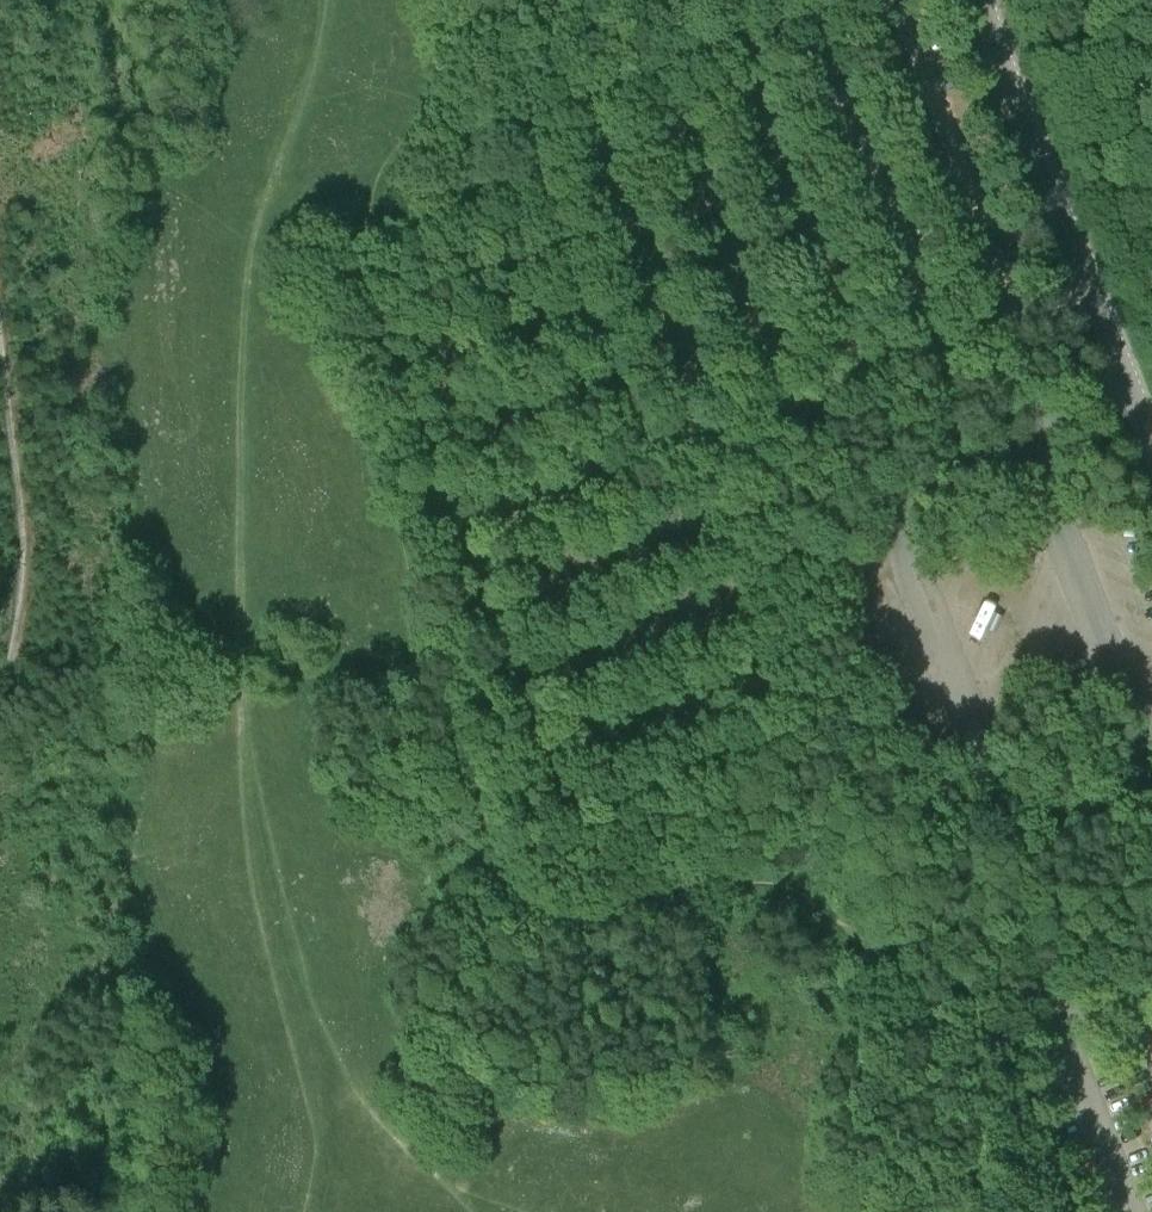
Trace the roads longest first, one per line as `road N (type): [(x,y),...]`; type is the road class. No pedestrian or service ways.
road 1 (unclassified): [(984,0),(1151,438)]
road 2 (track): [(650,454),(487,516)]

